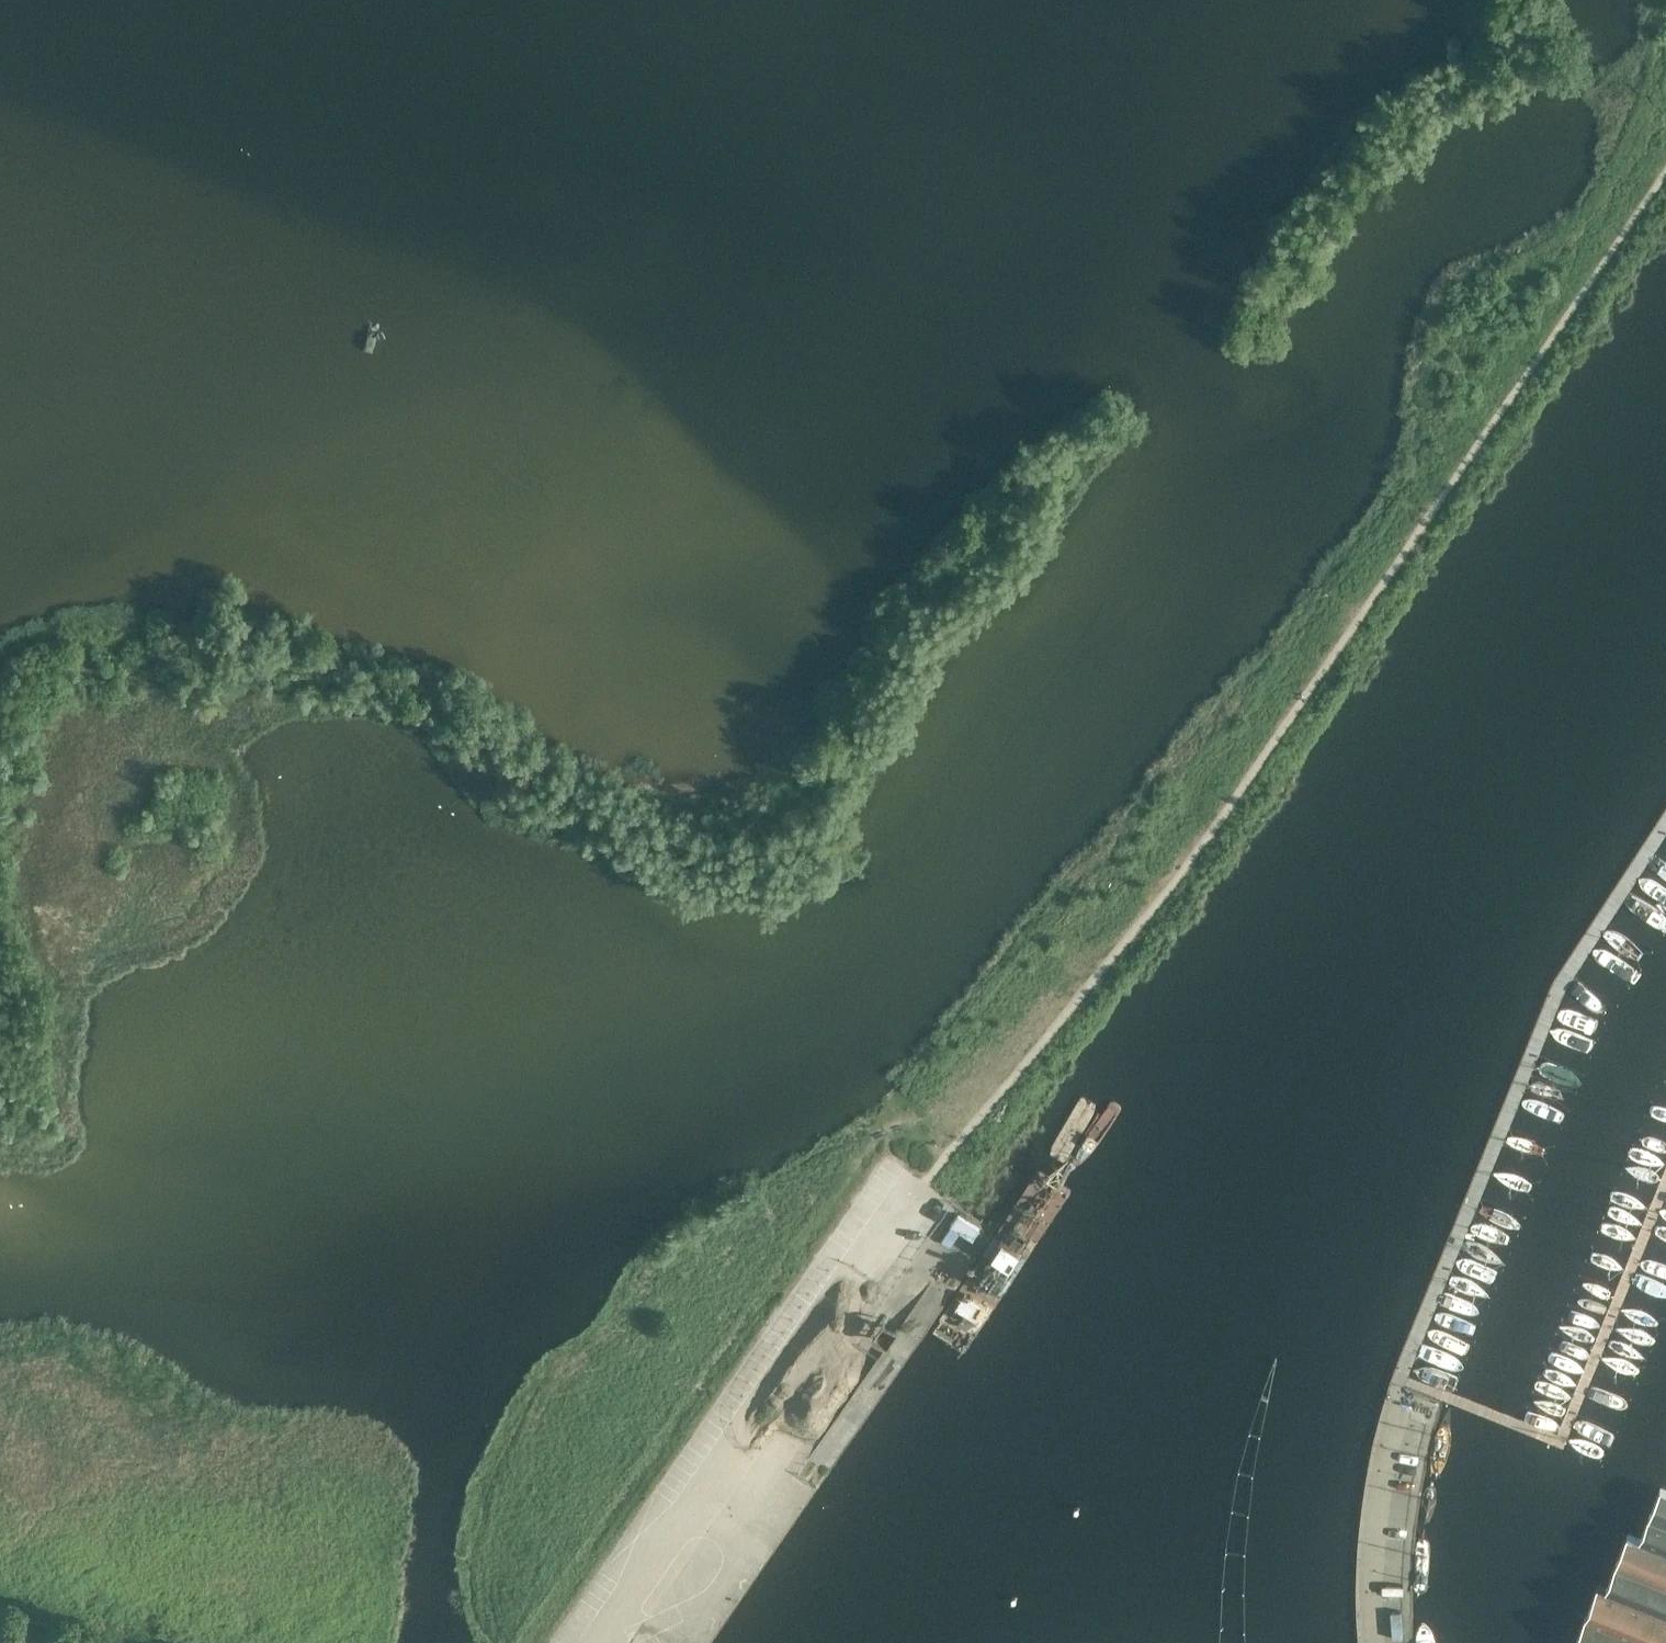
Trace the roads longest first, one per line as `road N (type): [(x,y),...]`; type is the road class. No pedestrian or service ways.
road 1 (unclassified): [(594,1642),(923,1181)]
road 2 (unclassified): [(1406,1391),(1383,1465),(1375,1642)]

